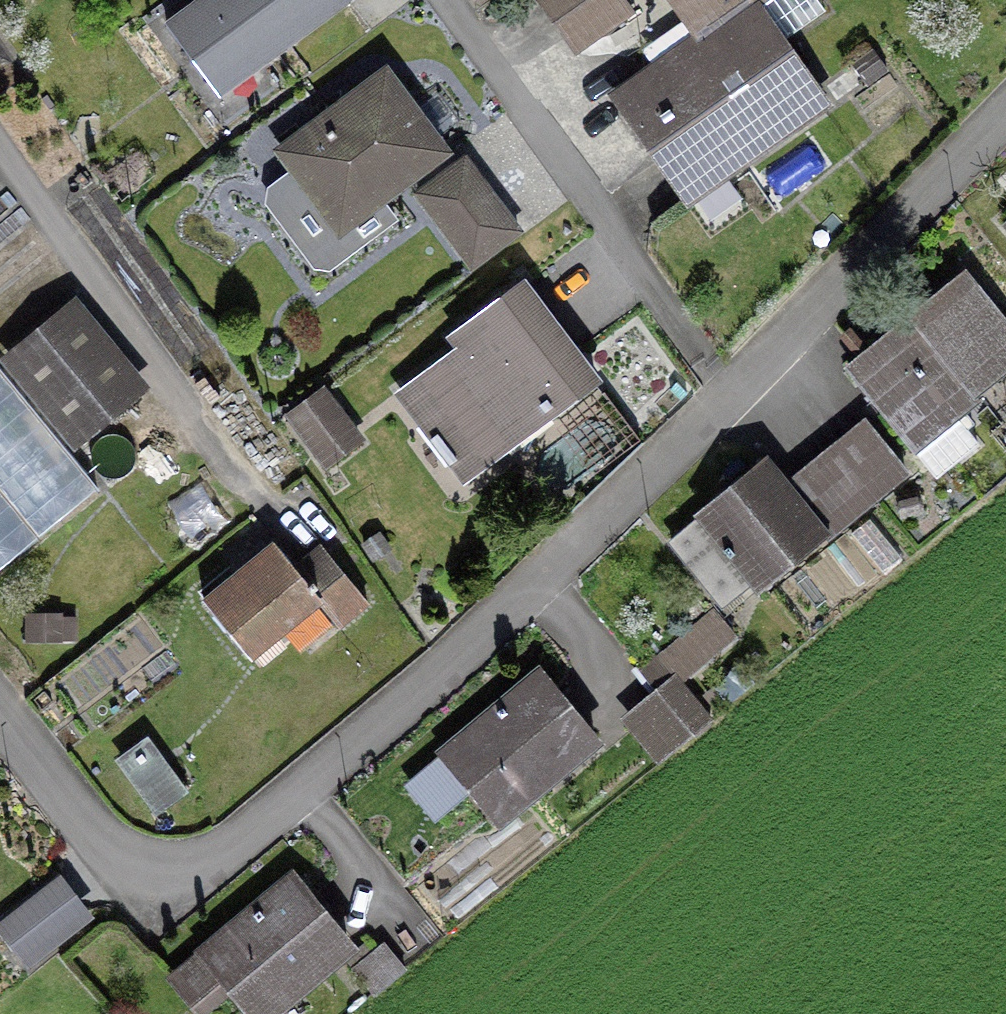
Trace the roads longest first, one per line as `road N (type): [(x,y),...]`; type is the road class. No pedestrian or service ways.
road 1 (residential): [(0,711),(118,861),(187,874),(227,852),(503,620),(727,402)]
road 2 (residential): [(442,0),(727,402)]
road 3 (residential): [(727,402),(1005,118)]

